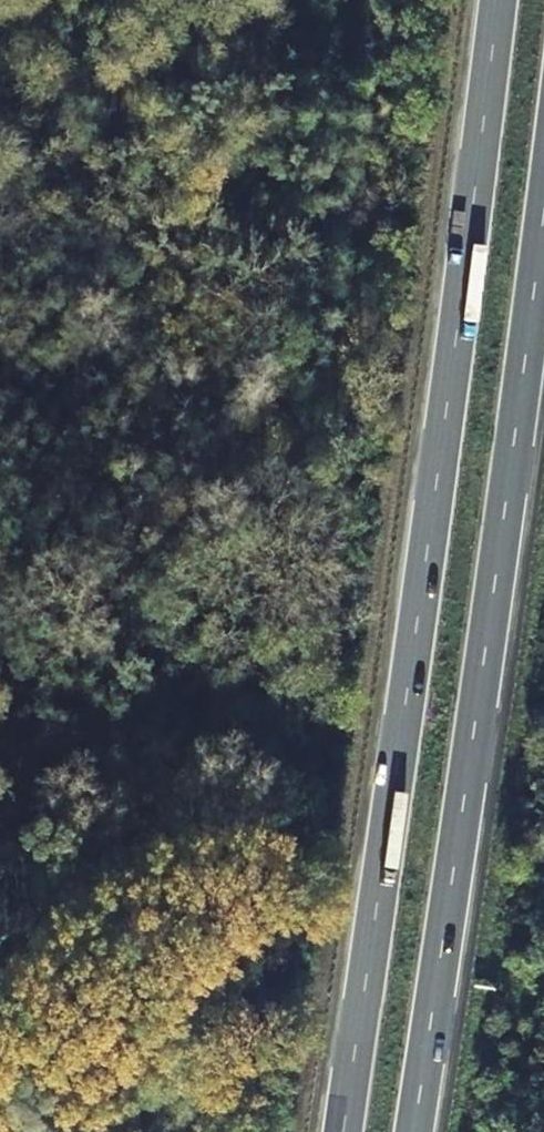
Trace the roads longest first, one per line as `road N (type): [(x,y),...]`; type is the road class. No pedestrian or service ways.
road 1 (trunk): [(502,0),(343,1131)]
road 2 (trunk): [(414,1131),(543,224)]

